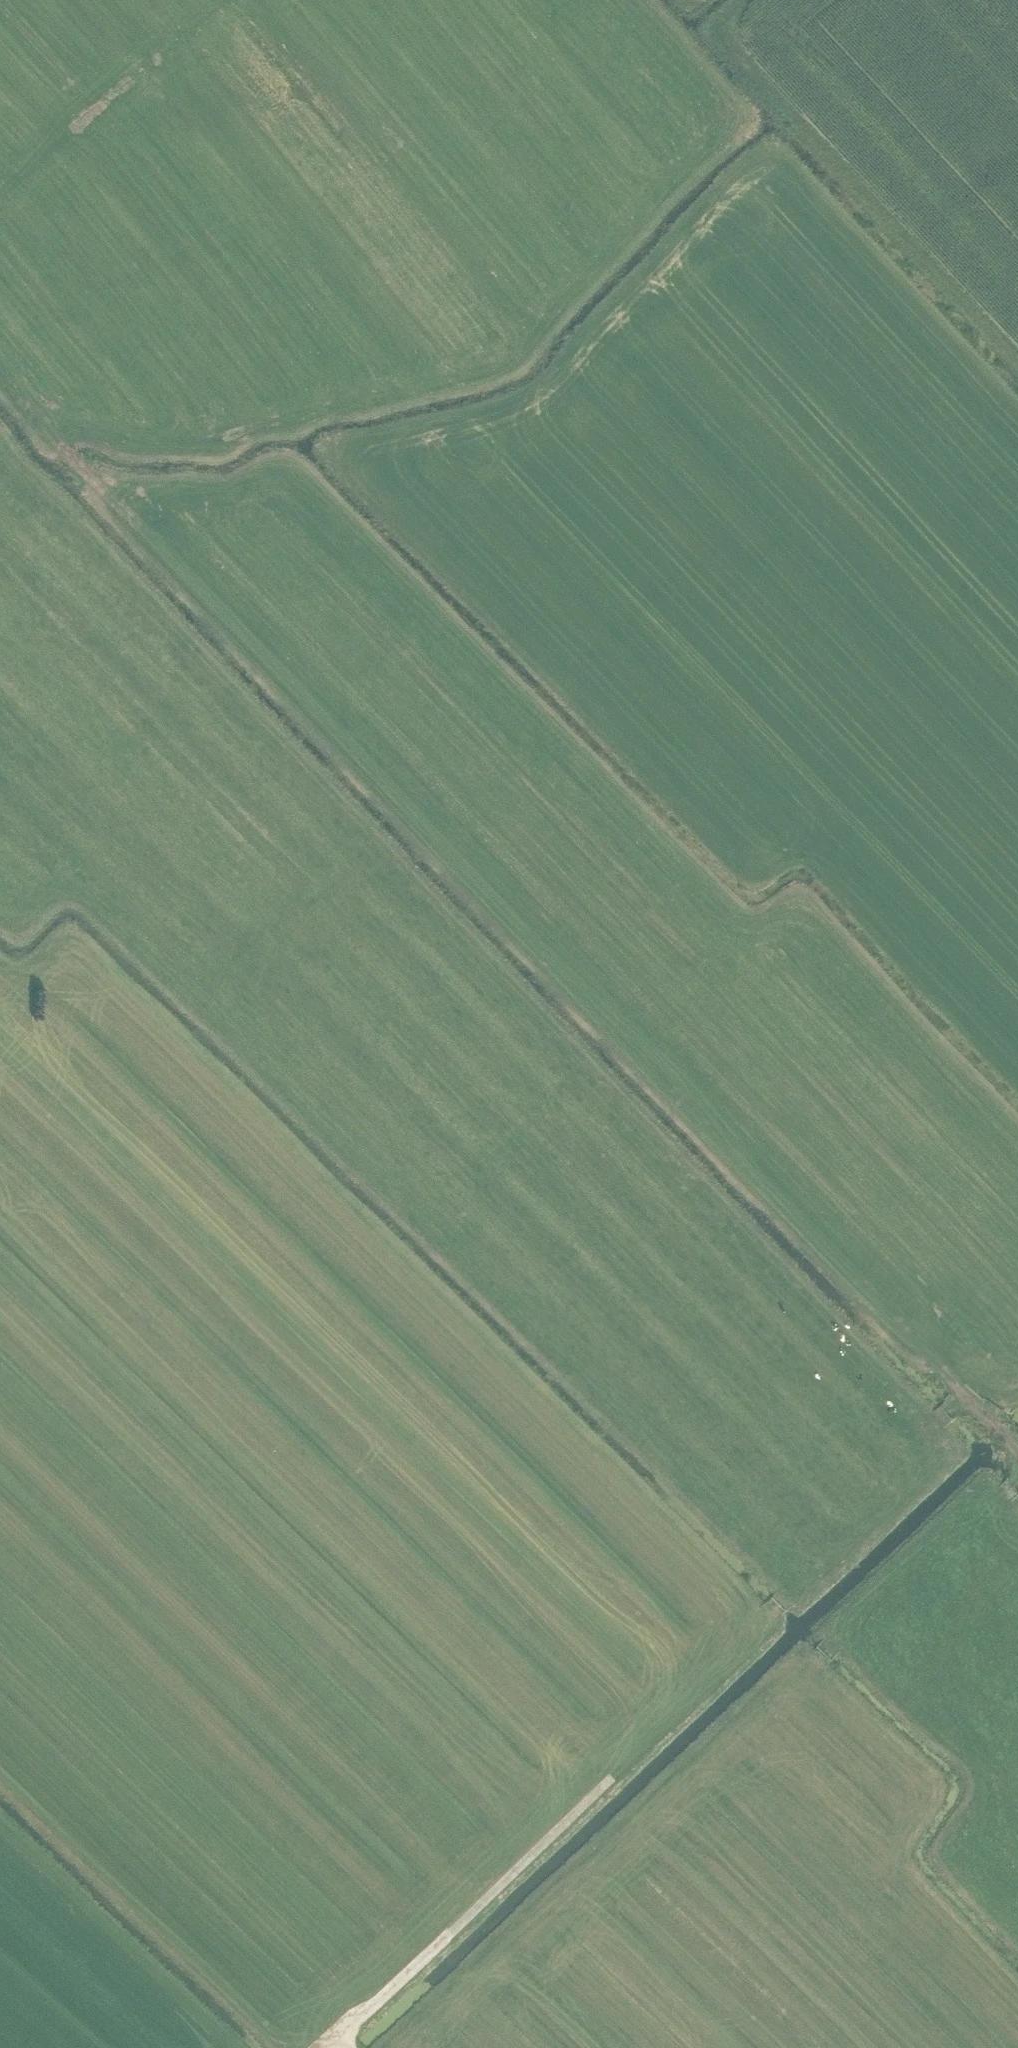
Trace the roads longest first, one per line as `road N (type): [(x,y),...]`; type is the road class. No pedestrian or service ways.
road 1 (track): [(333,2047),(617,1778)]

